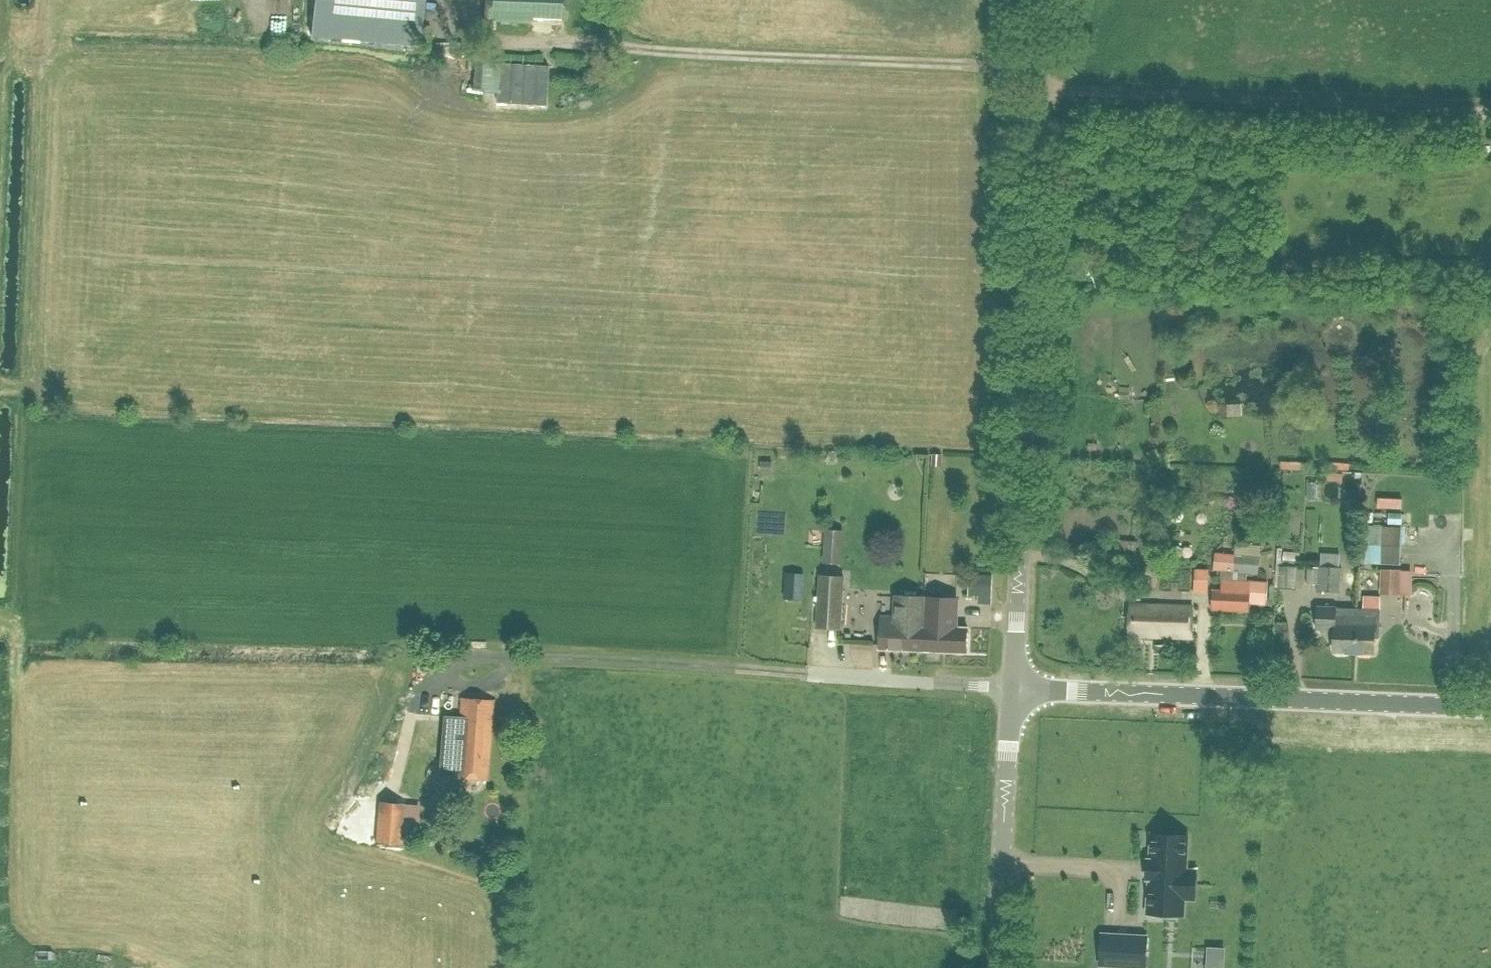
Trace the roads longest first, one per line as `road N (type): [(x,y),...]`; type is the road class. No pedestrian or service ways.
road 1 (unclassified): [(1017,691),(1040,0)]
road 2 (track): [(1037,68),(487,38)]
road 3 (tertiary): [(1490,711),(1017,691)]
road 4 (track): [(1038,88),(1490,98)]
road 5 (tertiary): [(998,967),(1017,691)]

